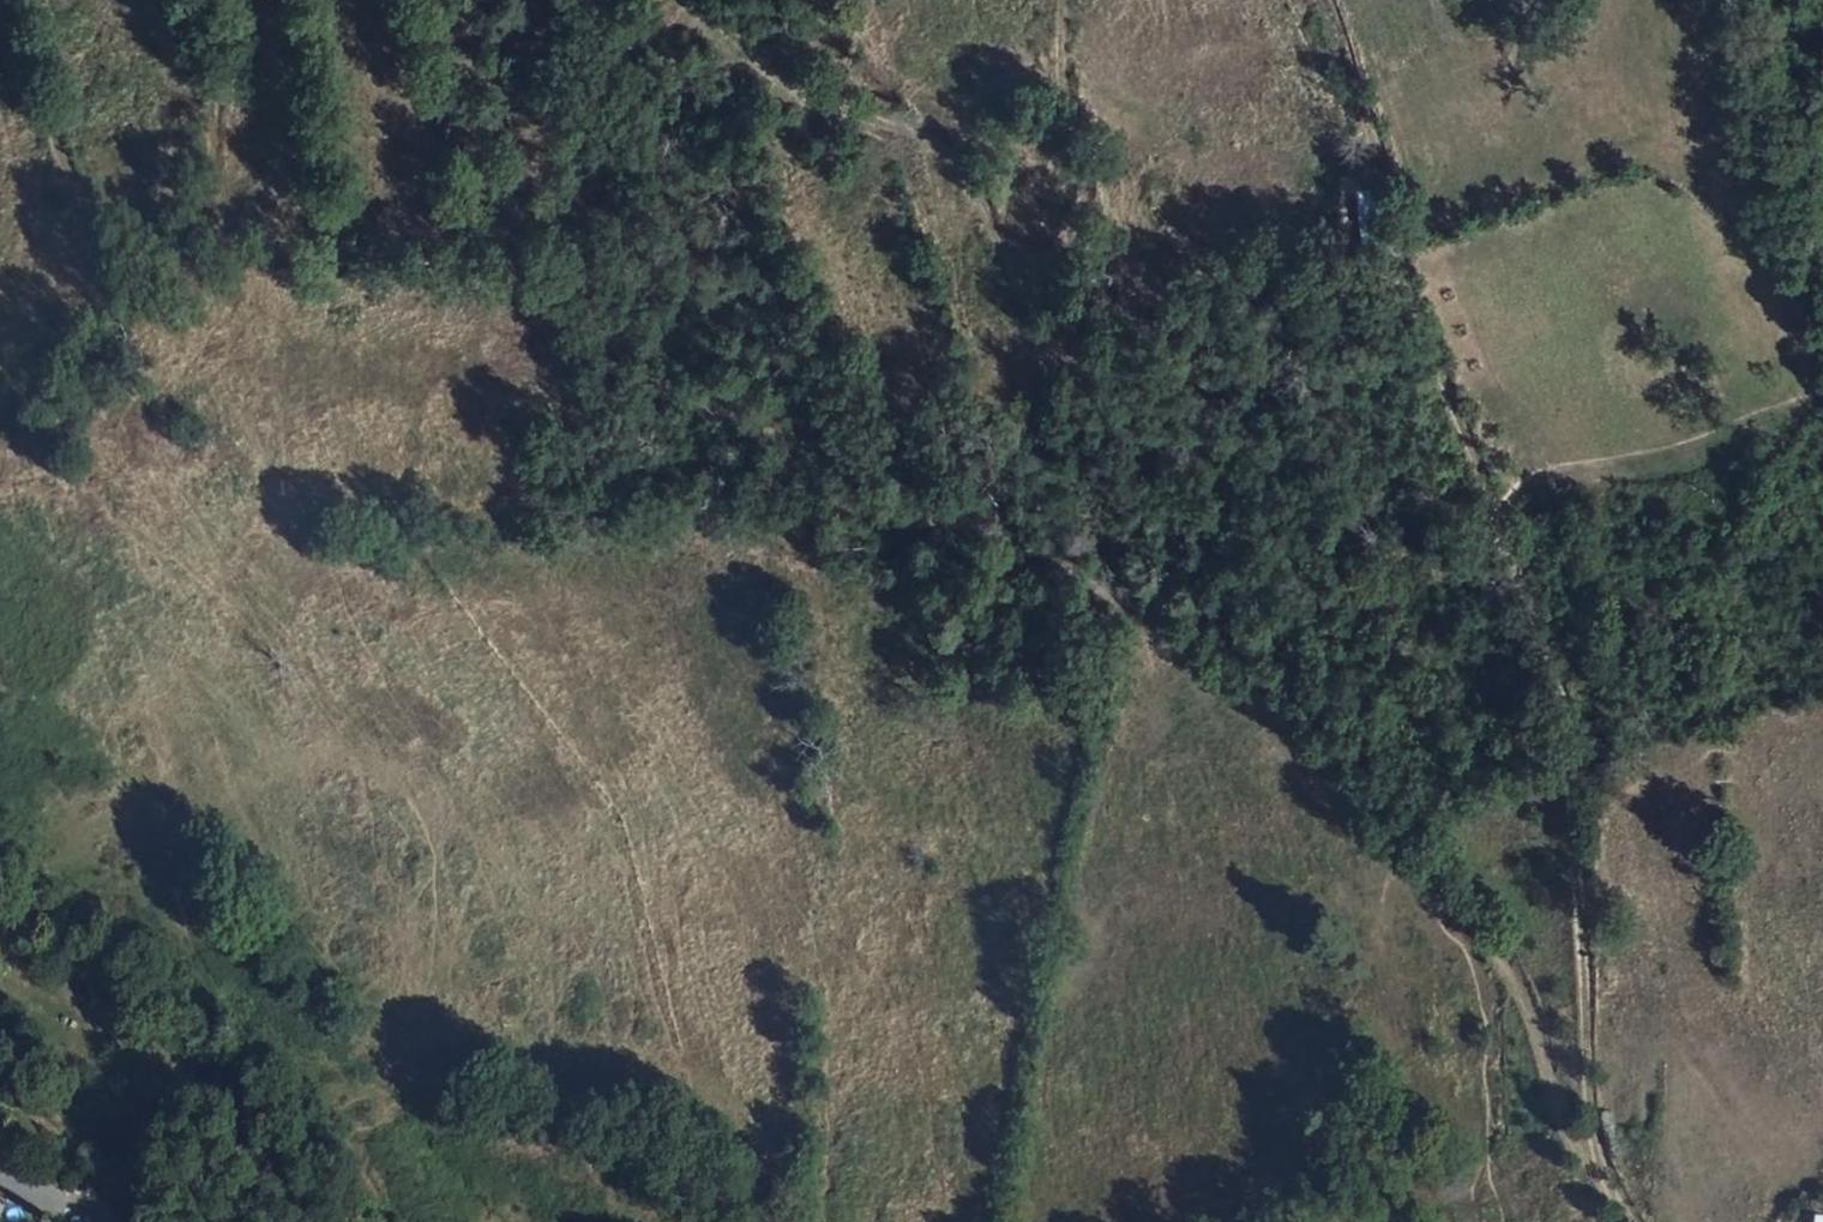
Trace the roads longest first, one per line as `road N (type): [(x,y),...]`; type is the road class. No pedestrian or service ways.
road 1 (track): [(1397,234),(1548,647),(1573,740),(1590,1107),(1603,1178)]
road 2 (track): [(0,922),(26,970),(132,1029)]

